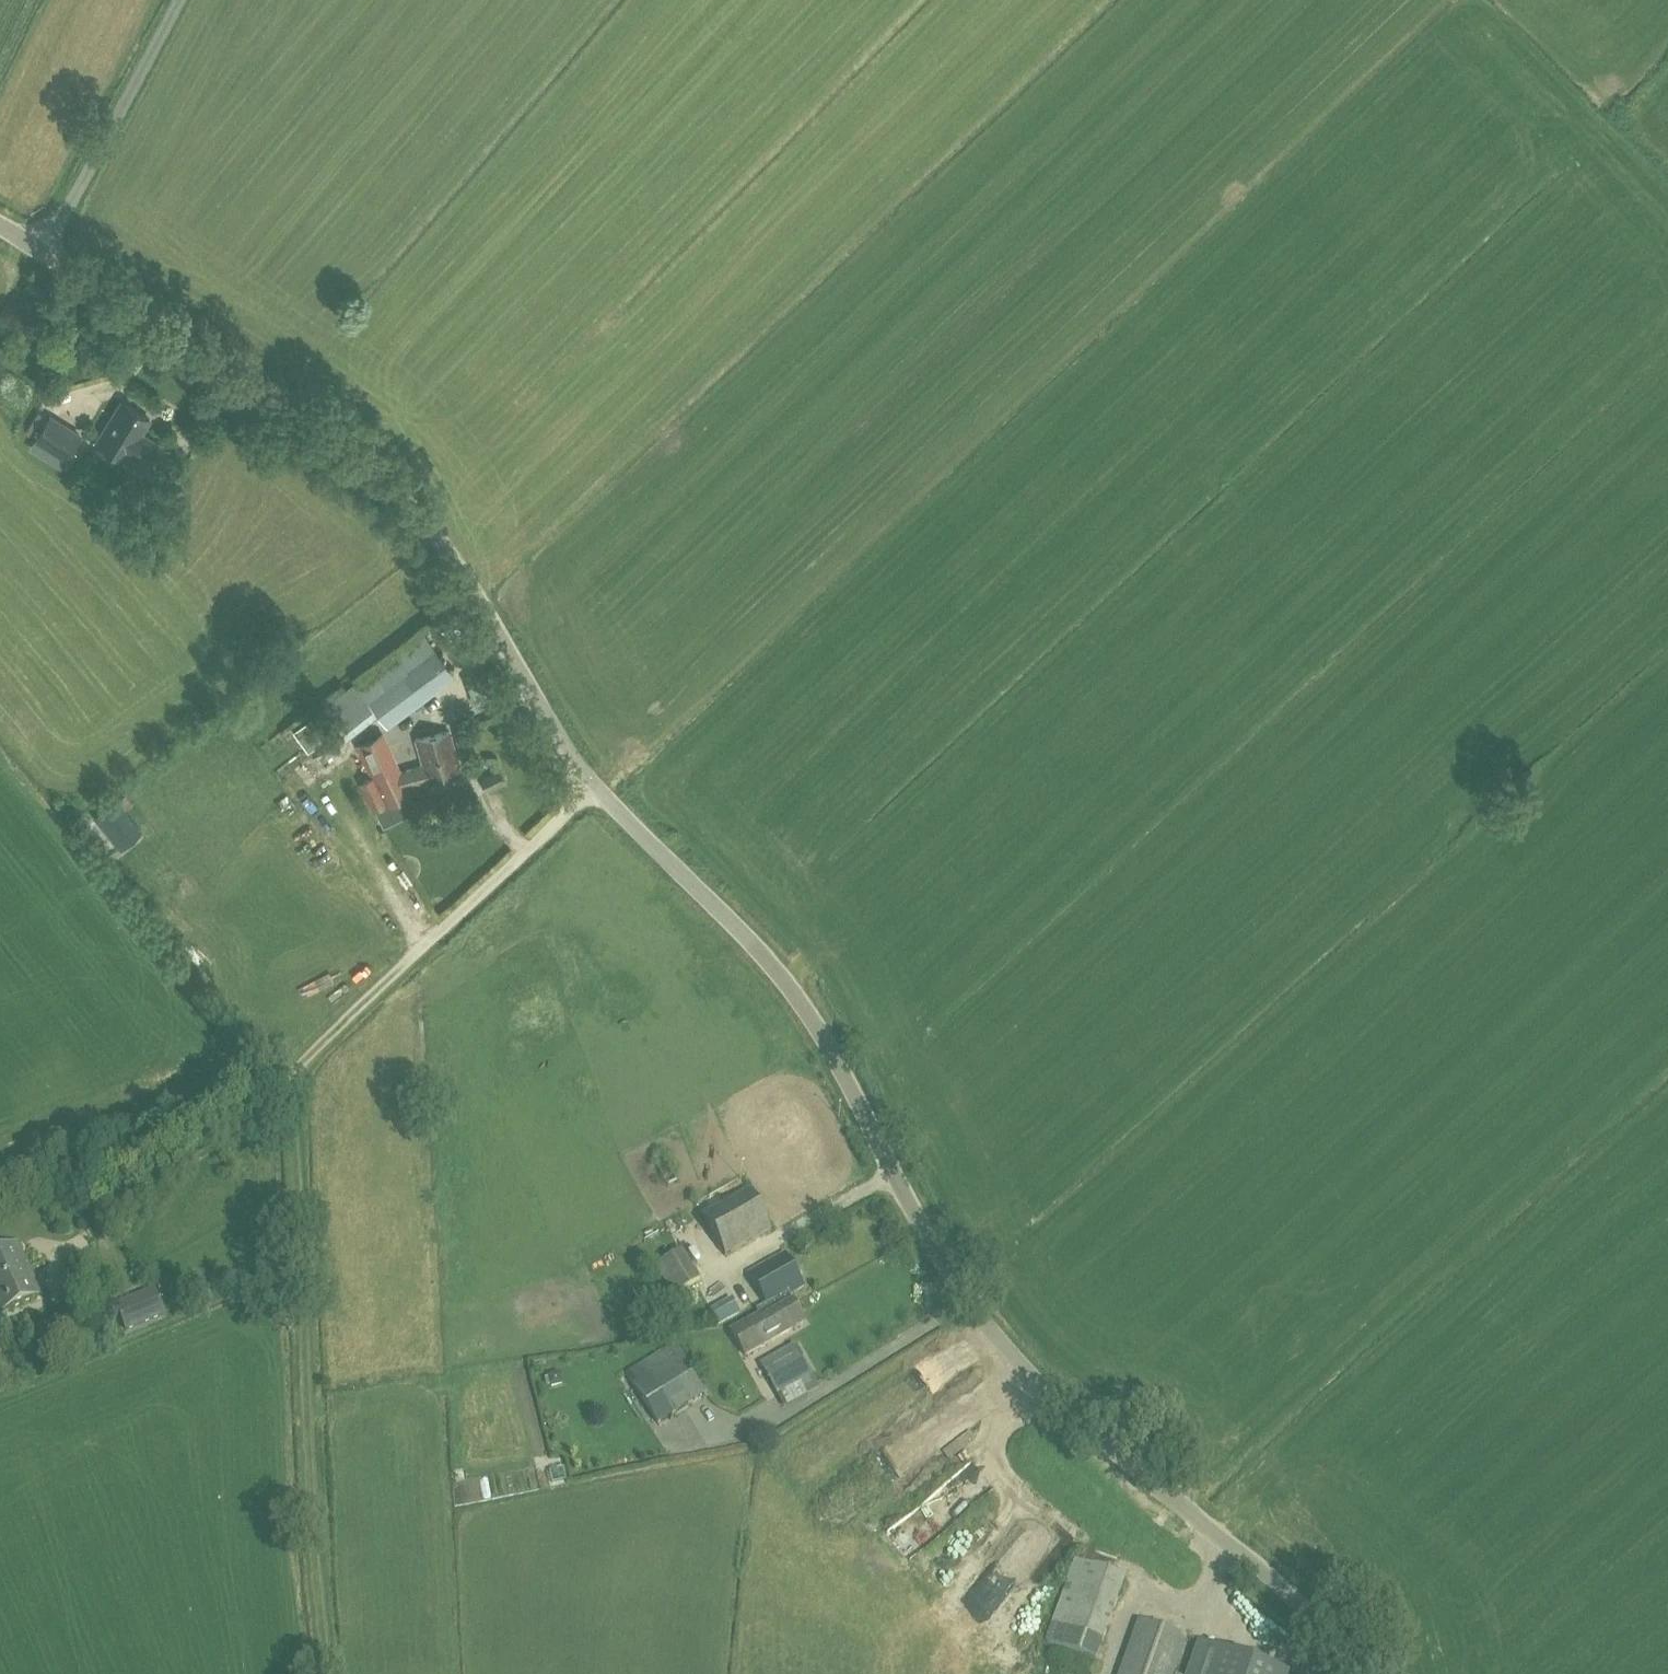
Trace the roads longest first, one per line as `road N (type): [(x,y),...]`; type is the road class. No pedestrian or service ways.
road 1 (track): [(331,1673),(319,1600),(289,1073),(1431,0)]
road 2 (unclassified): [(1363,1673),(1312,1612),(1062,1406),(989,1327),(918,1220),(806,1009),(575,761),(469,585),(413,510),(283,403),(0,225)]
road 3 (track): [(1513,0),(1608,99),(1667,35)]

